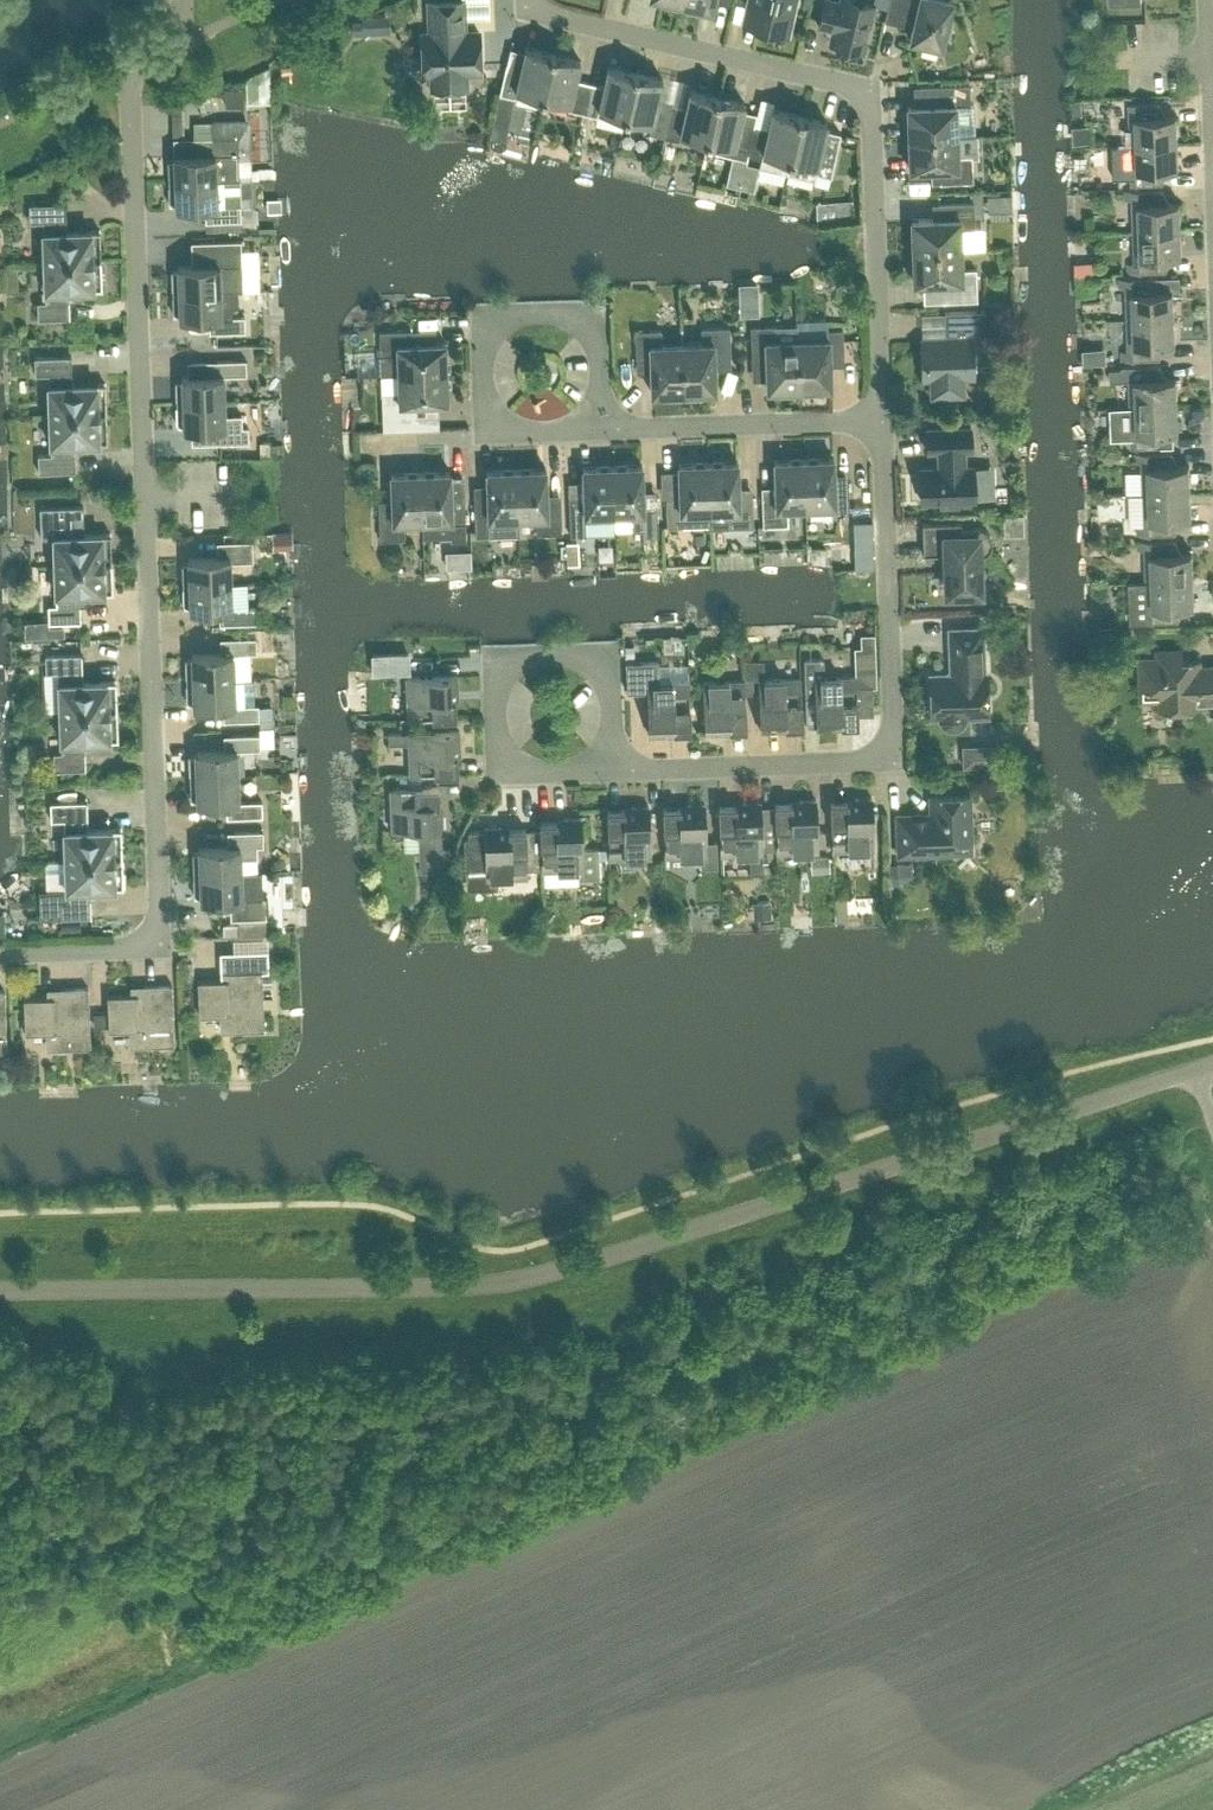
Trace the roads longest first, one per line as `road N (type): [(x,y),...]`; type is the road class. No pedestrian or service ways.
road 1 (unclassified): [(1197,1069),(514,1281),(0,1289)]
road 2 (residential): [(0,953),(153,942),(160,900),(131,93),(133,60),(181,37),(180,0)]
road 3 (residential): [(882,418),(873,115),(861,96),(844,80),(556,16),(531,0)]
road 4 (residential): [(613,768),(861,761),(885,744),(892,718),(882,418)]
road 5 (residential): [(603,430),(498,433),(482,420),(479,337),(503,312),(571,309),(599,331)]
road 6 (residential): [(613,768),(611,680),(587,654),(516,656),(493,677),(496,752),(514,772)]
road 7 (residential): [(882,418),(603,430)]
road 8 (residential): [(1208,0),(1212,181)]

